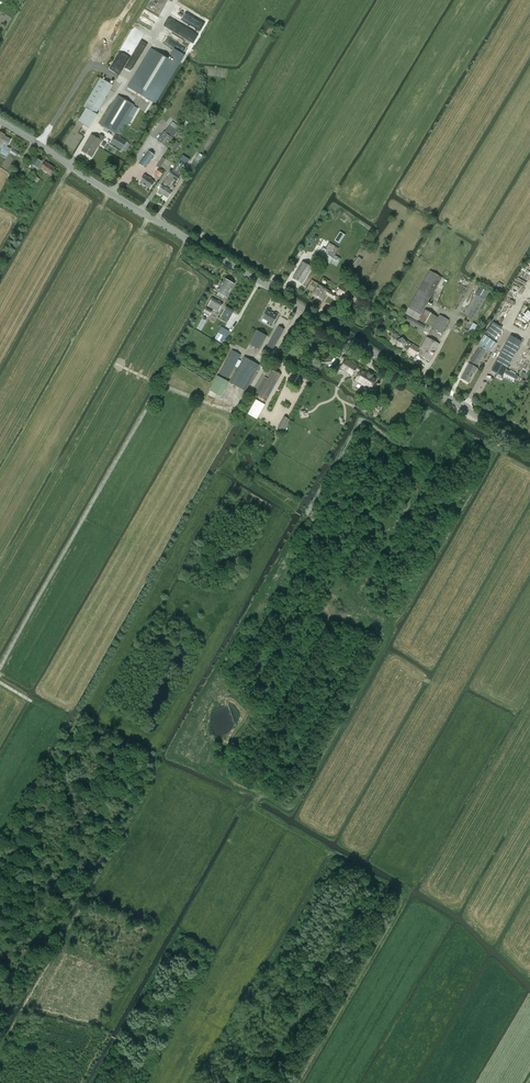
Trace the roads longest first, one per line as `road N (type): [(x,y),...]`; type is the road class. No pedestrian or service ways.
road 1 (tertiary): [(529,450),(0,121)]
road 2 (track): [(0,669),(158,384),(237,412),(301,308)]
road 3 (track): [(69,165),(175,0)]

